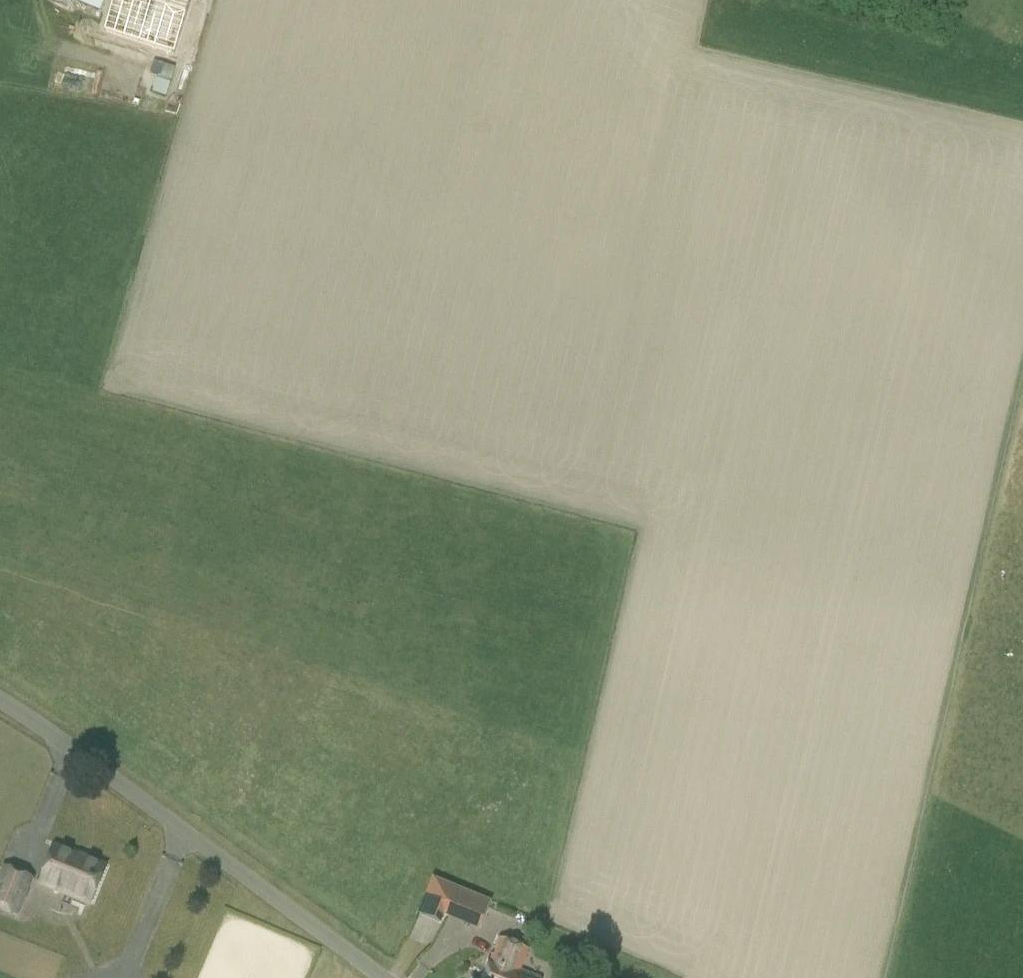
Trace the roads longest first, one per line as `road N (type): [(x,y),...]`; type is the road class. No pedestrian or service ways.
road 1 (unclassified): [(382,977),(0,703)]

